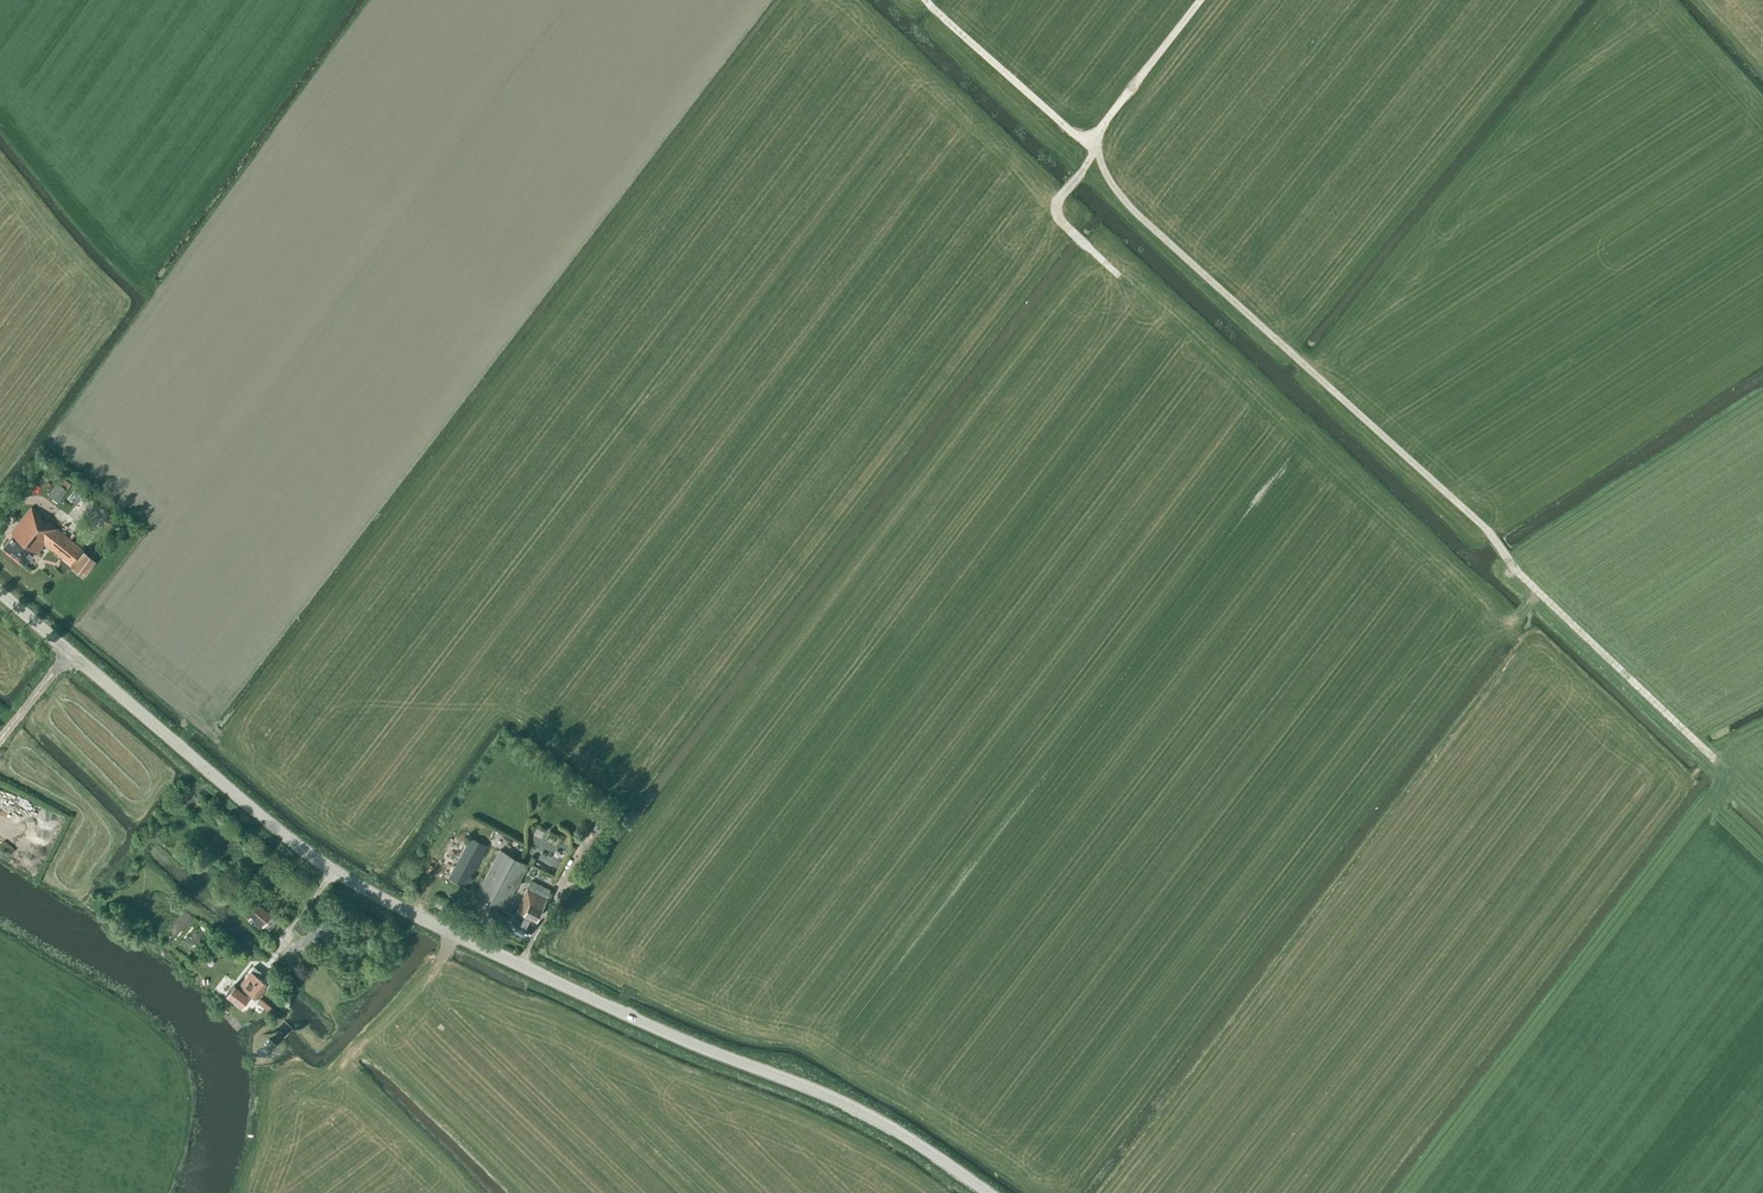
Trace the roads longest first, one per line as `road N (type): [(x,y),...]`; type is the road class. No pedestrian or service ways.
road 1 (tertiary): [(990,1192),(843,1102),(675,1037),(366,891),(269,823),(0,593)]
road 2 (track): [(1098,152),(1128,204),(1509,557)]
road 3 (track): [(1204,0),(1090,143),(926,0)]
road 4 (track): [(1090,143),(1098,152),(1059,208),(1064,226),(1120,277)]

